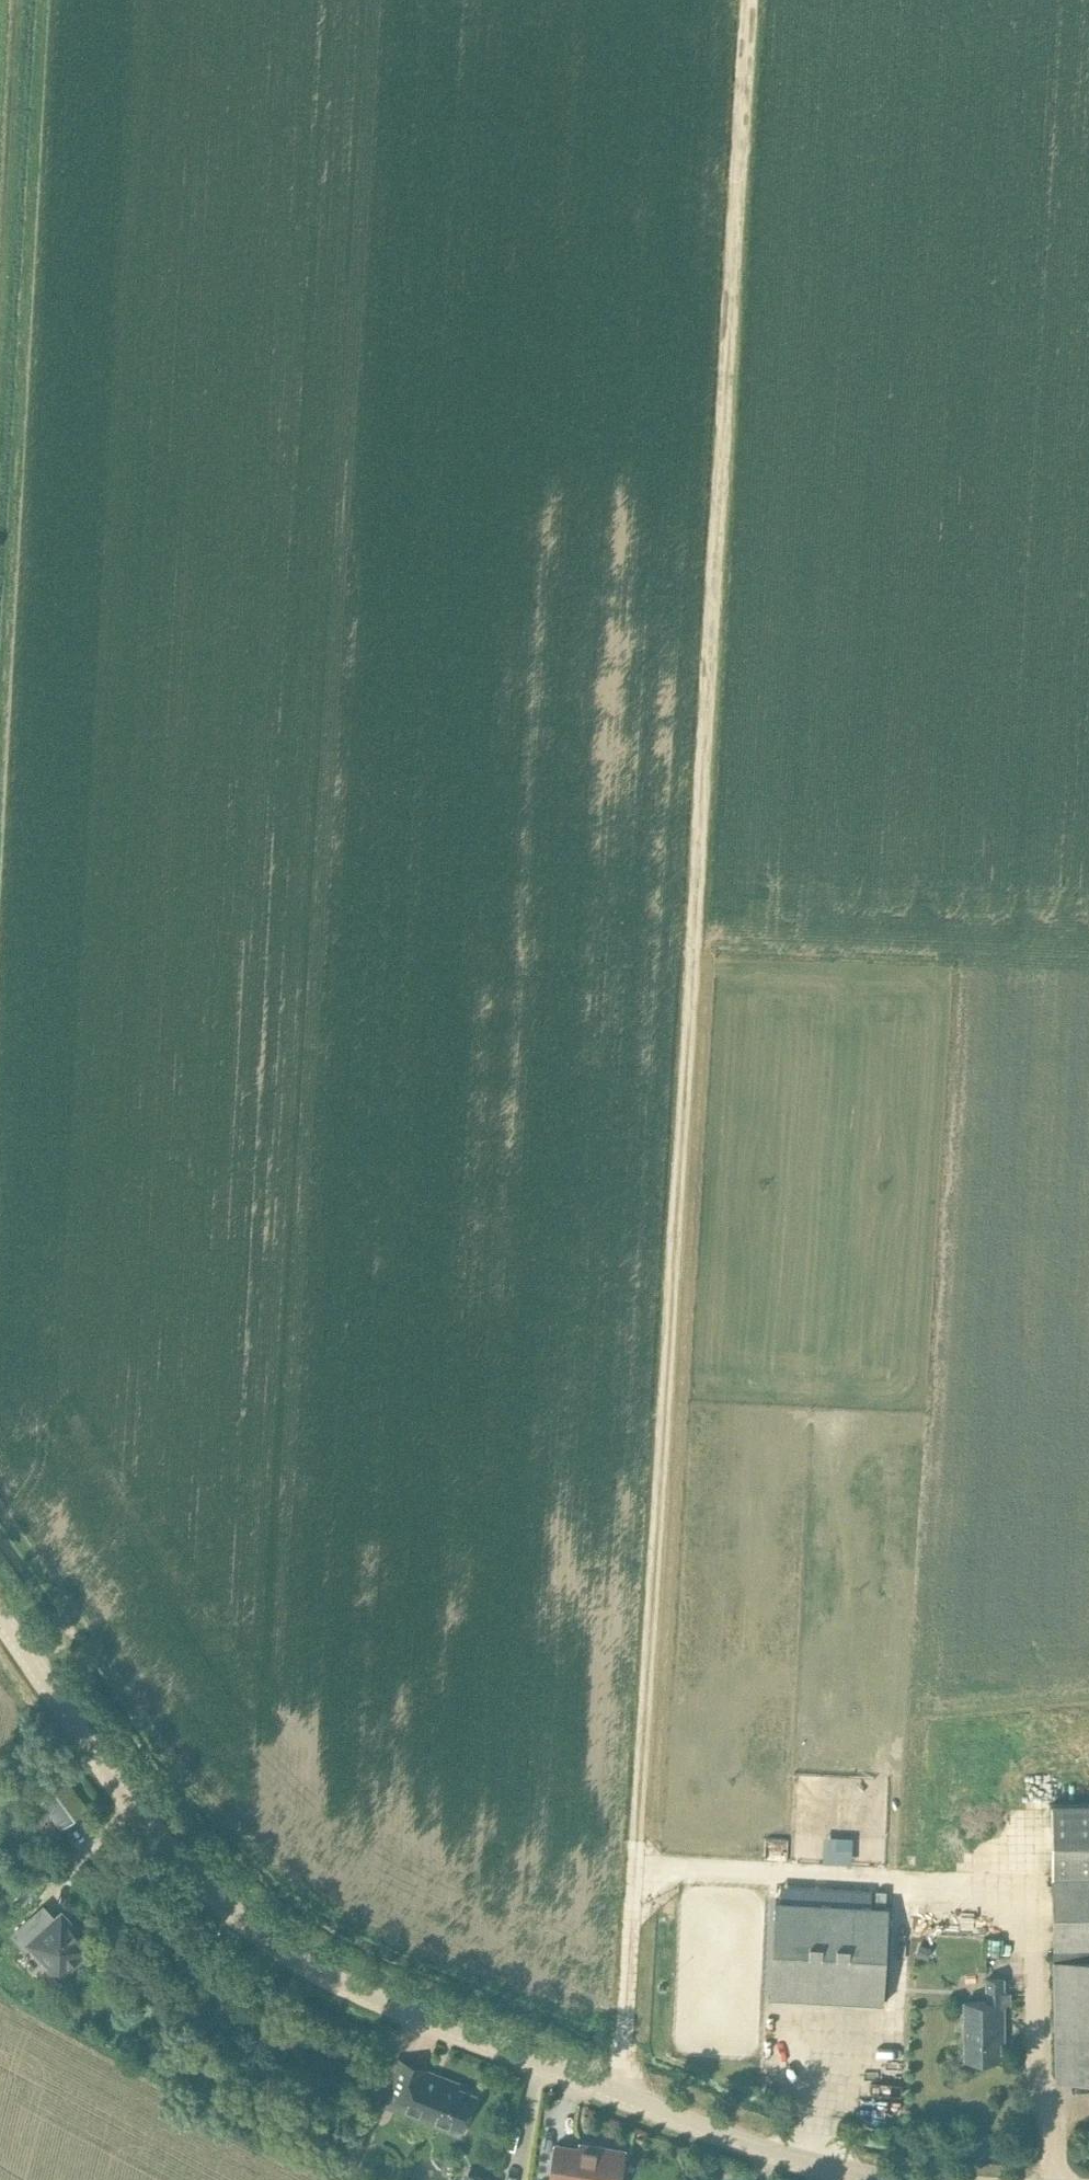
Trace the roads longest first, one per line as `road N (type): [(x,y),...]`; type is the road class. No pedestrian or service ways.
road 1 (tertiary): [(972,2179),(825,2162),(338,1979),(209,1890),(106,1787),(0,1628)]

